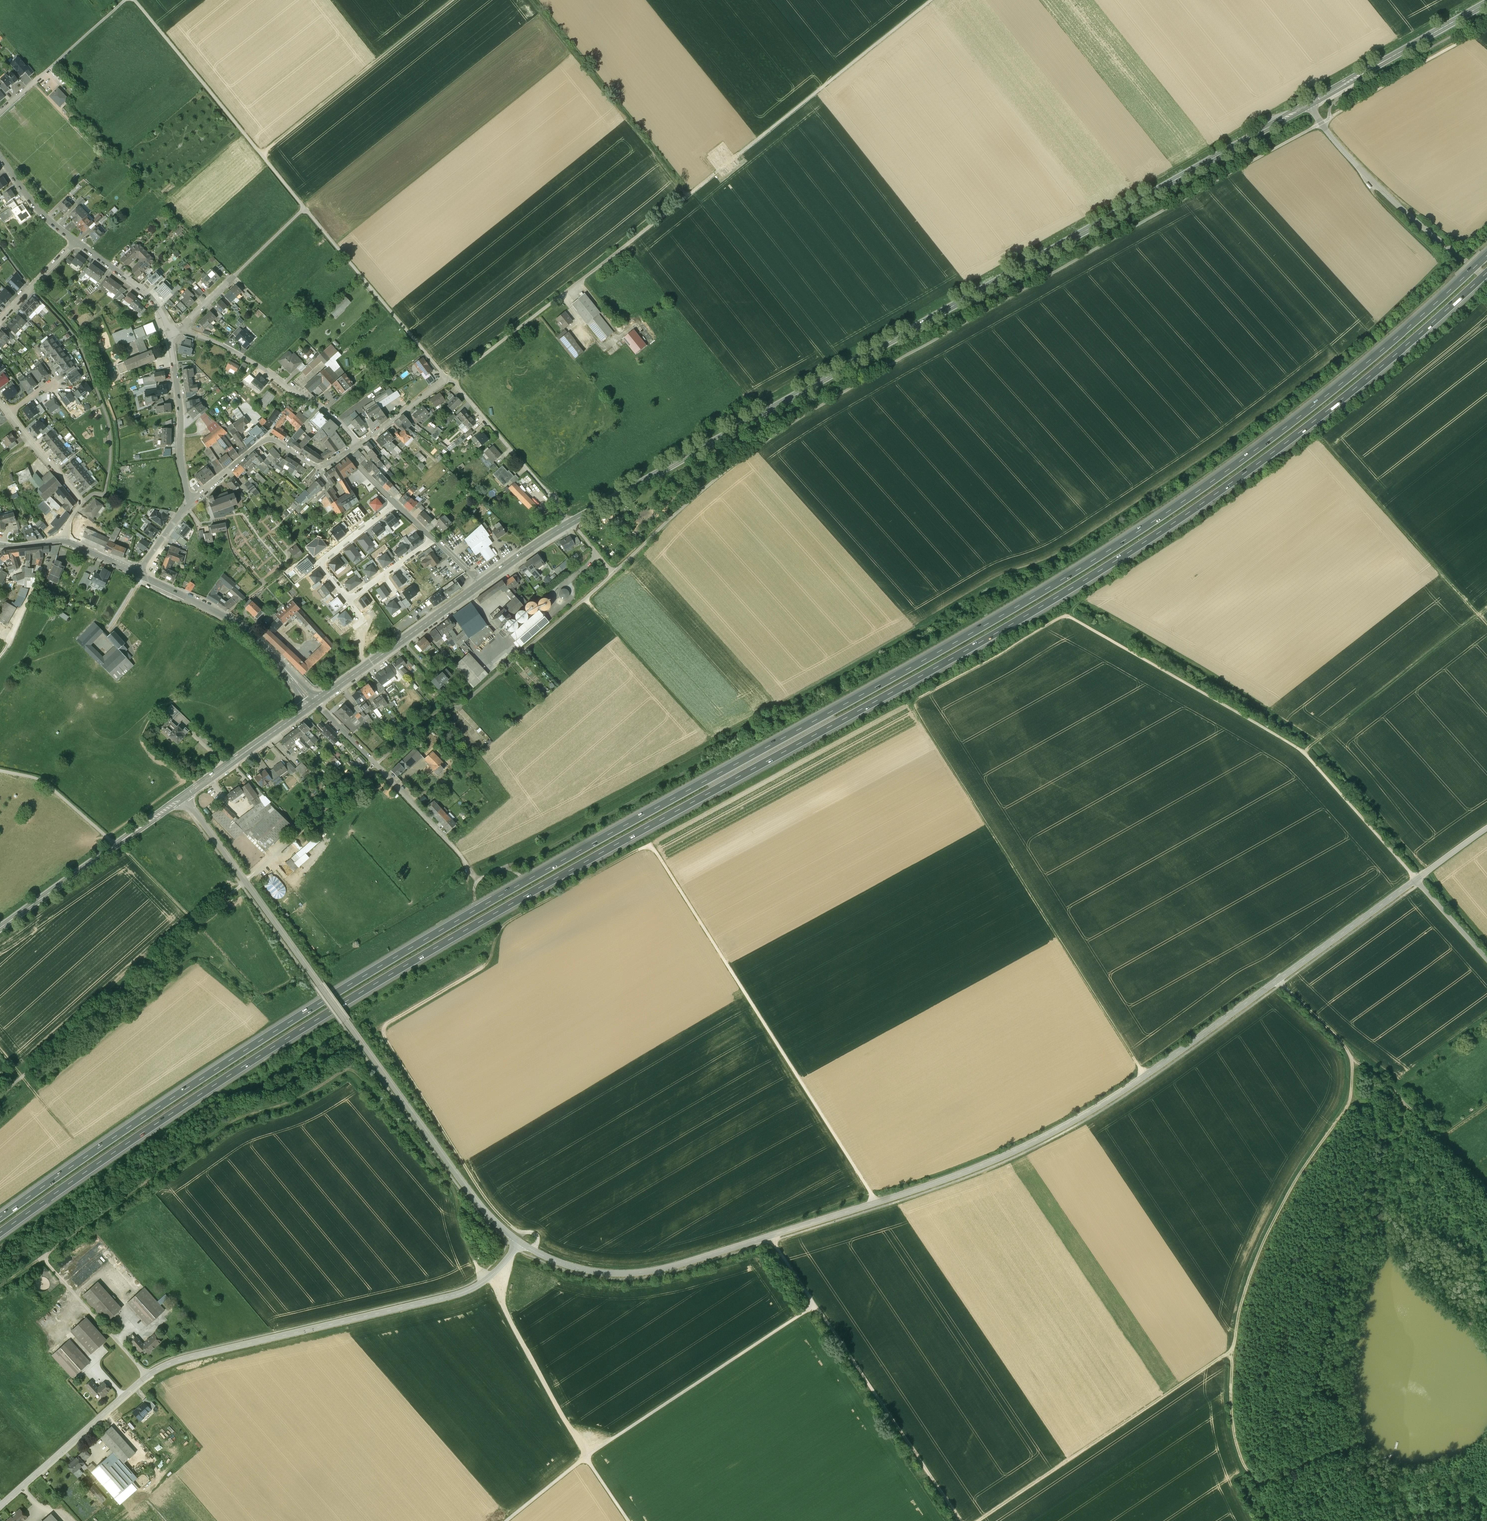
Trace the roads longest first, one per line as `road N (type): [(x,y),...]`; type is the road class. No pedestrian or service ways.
road 1 (motorway): [(1486,252),(1252,452),(1130,535),(311,1008),(0,1220)]
road 2 (motorway): [(0,1235),(442,945),(1135,551),(1260,463),(1486,271)]
road 3 (track): [(1416,880),(1304,753),(1077,619),(927,691),(922,703),(937,734),(1145,1077)]
road 4 (track): [(562,513),(1472,0)]
road 5 (unclassified): [(1416,880),(1145,1077),(977,1168),(660,1271),(585,1270),(520,1243)]
road 6 (track): [(713,741),(1017,572),(1040,570),(1222,449),(1360,342),(1444,265),(1374,196),(1371,181)]
road 7 (secondary): [(1308,104),(570,523)]
road 8 (track): [(0,1287),(227,1125),(346,1071),(360,1077),(452,1187),(460,1229),(487,1278)]
road 9 (track): [(932,0),(452,381)]
road 10 (unclassified): [(520,1243),(461,1293),(158,1369),(0,1507)]
road 11 (unclassified): [(520,1243),(465,1186),(183,797)]
road 12 (track): [(1356,1059),(1349,1100),(1259,1252),(1231,1352),(1238,1449),(1271,1520)]
road 13 (track): [(446,380),(134,0)]
road 14 (track): [(468,869),(713,741),(585,600)]
road 15 (track): [(876,1203),(654,847)]
road 16 (track): [(815,1305),(504,1520)]
road 17 (track): [(1231,1352),(978,1520)]
road 18 (residential): [(358,444),(452,381),(570,523)]
road 19 (track): [(628,1520),(487,1278)]
road 20 (track): [(815,1305),(957,1520)]
road 21 (track): [(687,197),(530,0)]
road 22 (unclassified): [(1486,277),(1386,196),(1308,104)]
road 23 (track): [(261,155),(452,0)]
road 24 (residential): [(315,703),(477,881)]
road 25 (track): [(1478,615),(1321,439)]
road 26 (track): [(1486,608),(1304,753)]
road 27 (secondary): [(183,797),(0,927)]
road 28 (secondary): [(315,703),(248,633),(138,575)]
road 29 (track): [(508,866),(695,767)]
road 30 (residential): [(358,444),(319,404),(183,329)]
road 31 (secondary): [(482,584),(315,703)]
road 32 (secondary): [(1486,3),(1308,104)]
road 33 (residential): [(192,501),(269,440),(320,468),(346,453)]
road 34 (track): [(1328,119),(1486,27)]
road 35 (residential): [(0,113),(126,0)]
road 36 (residential): [(170,334),(192,501)]
road 37 (secondary): [(315,703),(183,797)]
road 38 (residential): [(62,542),(78,498),(8,413)]
road 39 (track): [(0,771),(41,781),(115,845)]
road 40 (residential): [(395,504),(321,563),(348,599)]
road 41 (residential): [(75,243),(139,287),(170,334)]
road 42 (track): [(79,1148),(0,1052)]

